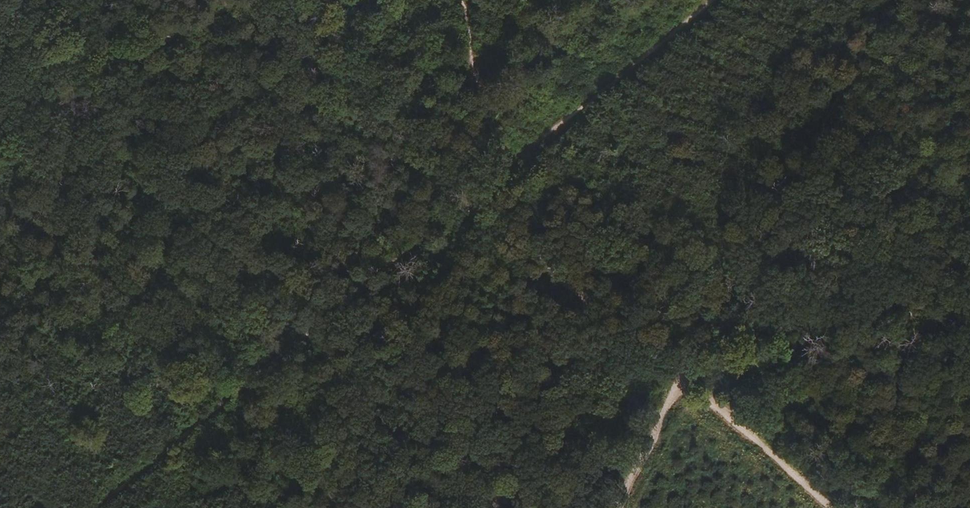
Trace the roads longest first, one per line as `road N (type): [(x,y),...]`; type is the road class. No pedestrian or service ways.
road 1 (track): [(96,507),(709,0)]
road 2 (track): [(888,0),(611,507)]
road 3 (track): [(464,201),(837,507)]

